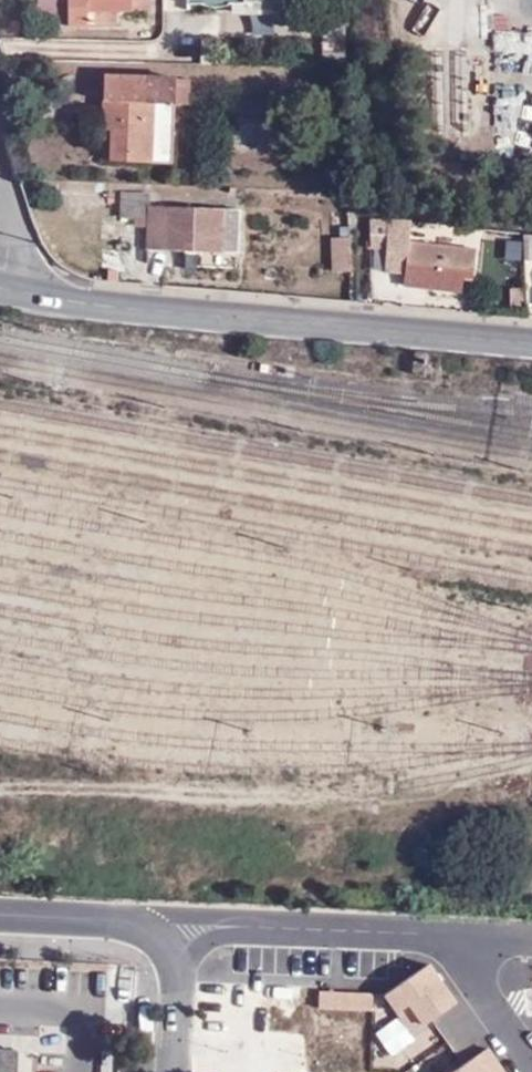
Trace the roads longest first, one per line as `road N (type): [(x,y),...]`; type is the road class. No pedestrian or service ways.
road 1 (tertiary): [(10,292),(205,317),(531,340)]
road 2 (residential): [(0,918),(128,926),(165,946)]
road 3 (residential): [(160,1071),(165,946)]

